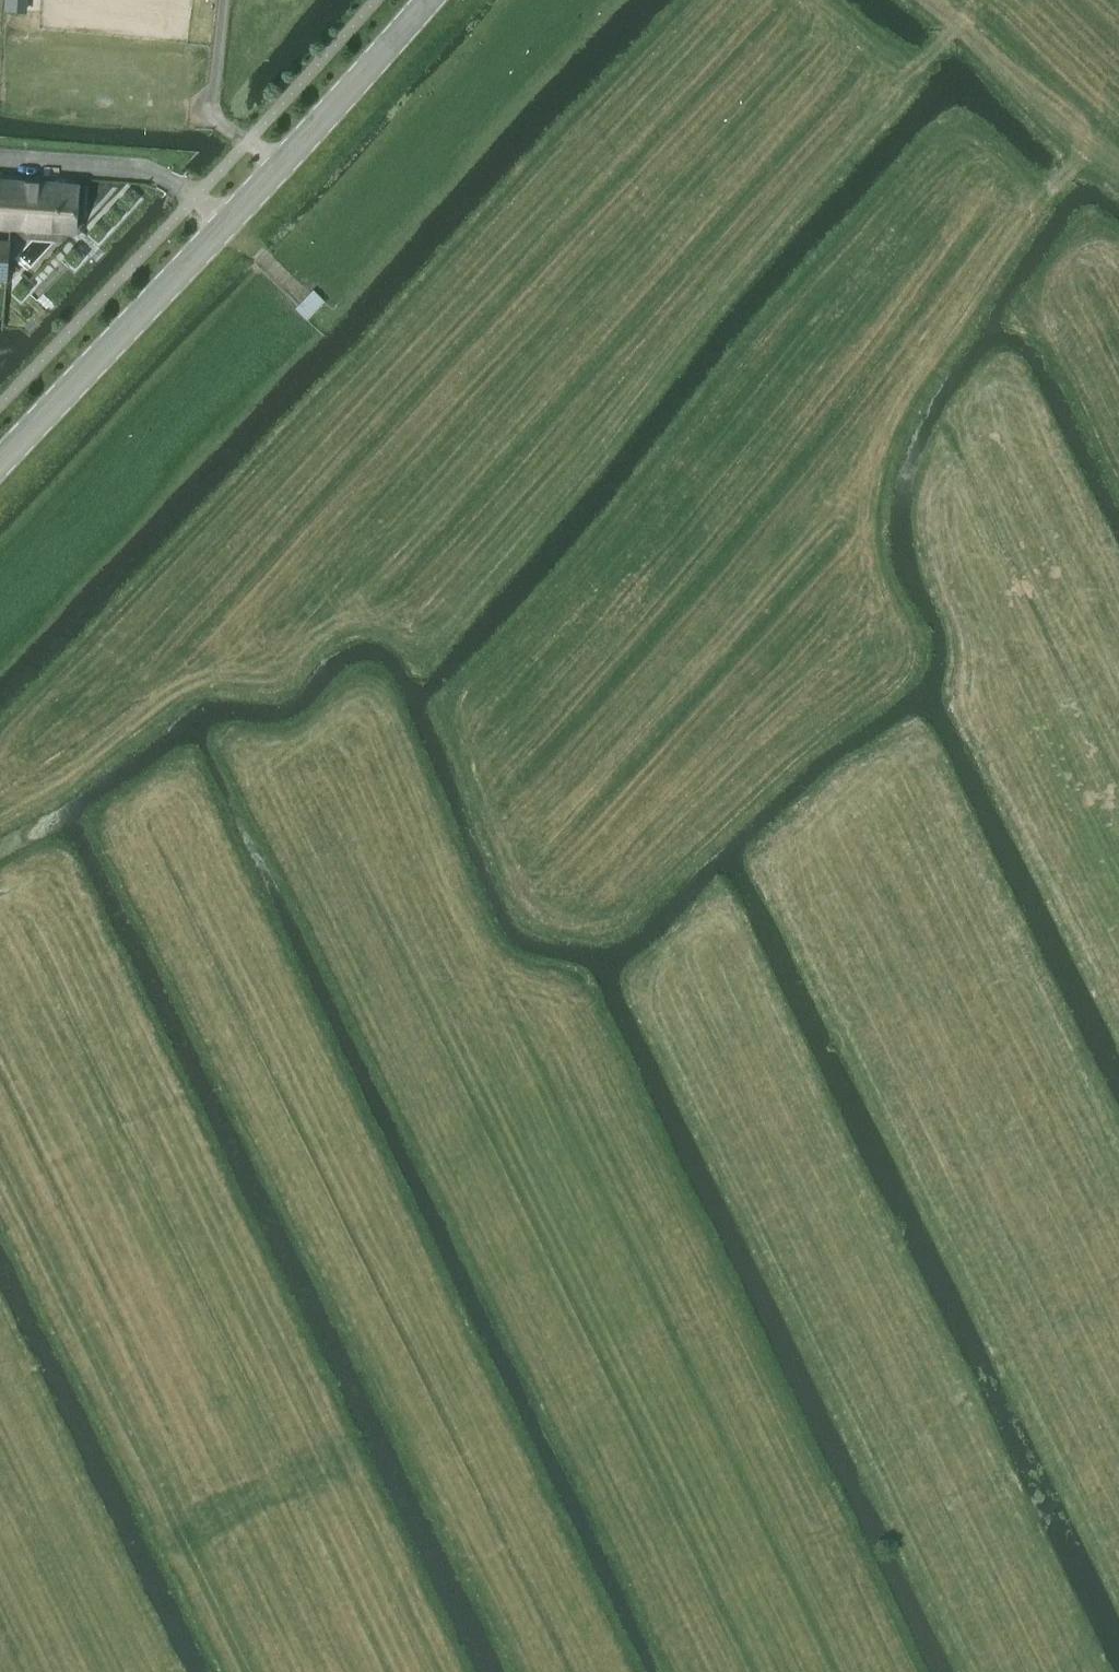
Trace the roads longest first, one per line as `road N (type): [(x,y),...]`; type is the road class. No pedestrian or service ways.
road 1 (tertiary): [(0,459),(416,0)]

